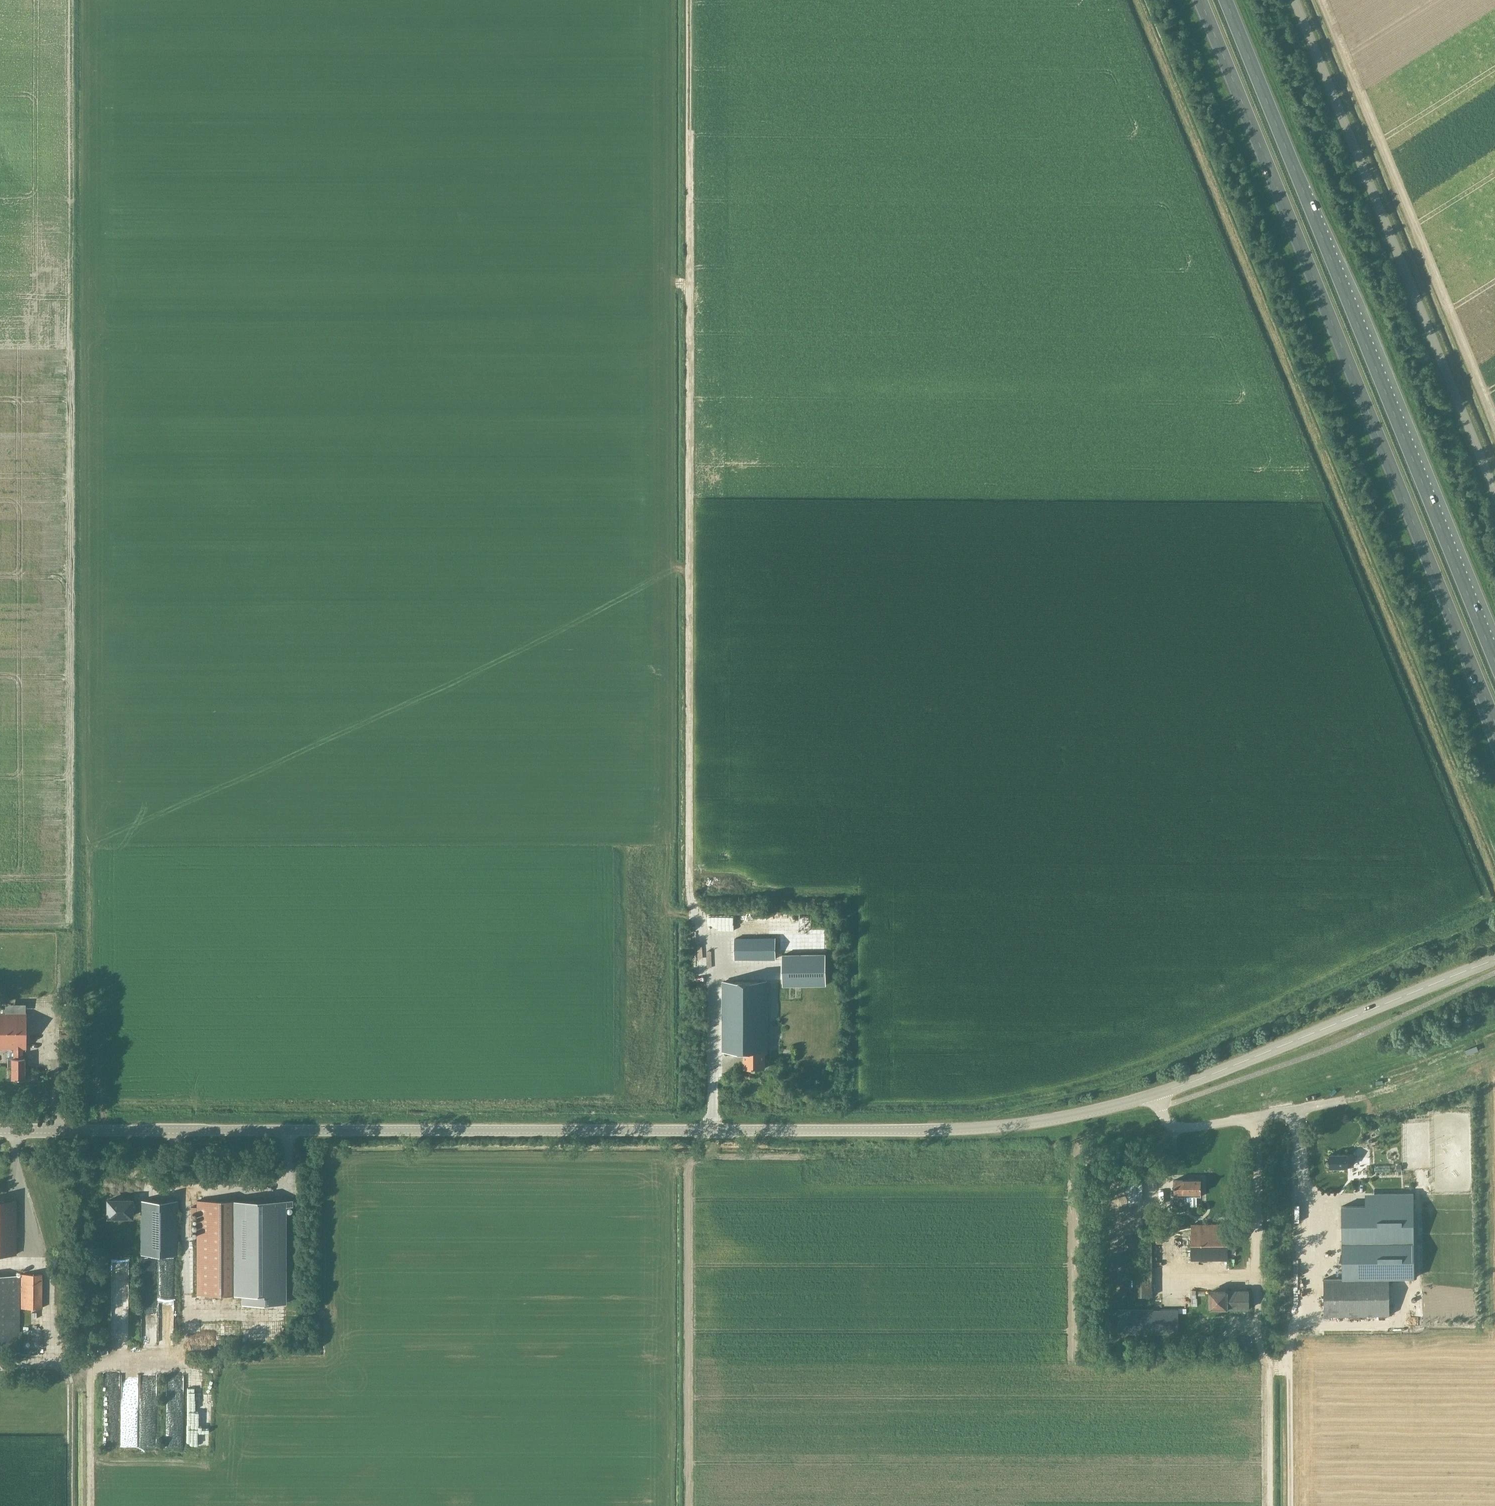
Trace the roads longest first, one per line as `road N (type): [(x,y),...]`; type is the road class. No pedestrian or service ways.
road 1 (unclassified): [(0,1130),(957,1129),(1071,1116),(1157,1093)]
road 2 (trunk): [(1202,0),(1494,722)]
road 3 (trunk): [(1494,662),(1226,0)]
road 4 (unclassified): [(1494,492),(1294,0)]
road 5 (unclassified): [(1157,1093),(1494,959)]
road 6 (unclassified): [(1157,1093),(1168,1122),(1185,1128),(1345,1099)]

